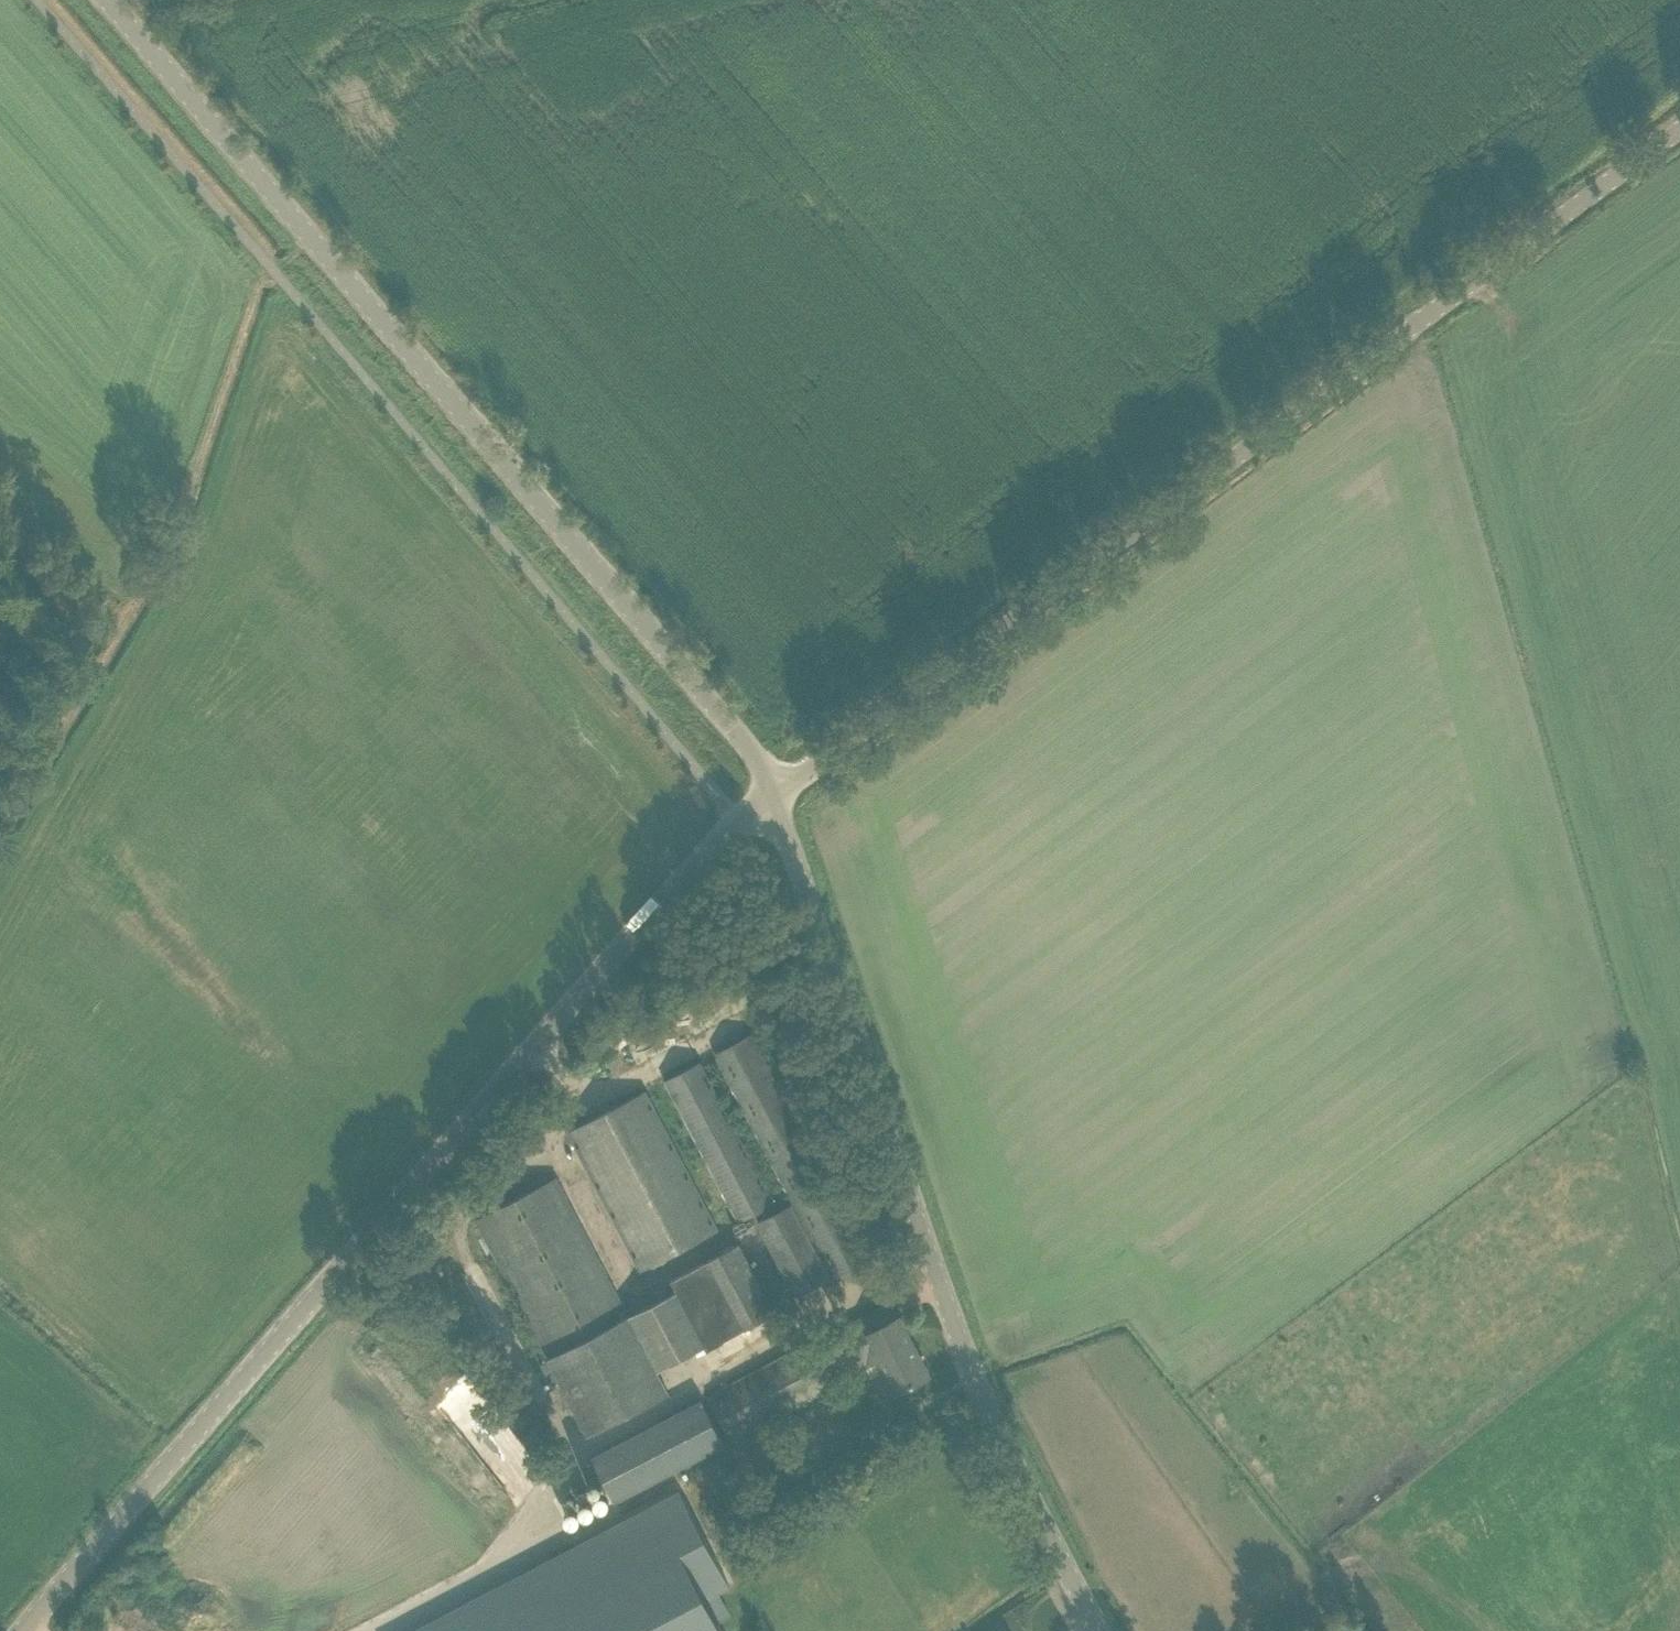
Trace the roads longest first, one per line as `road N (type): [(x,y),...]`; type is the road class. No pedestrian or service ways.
road 1 (unclassified): [(20,1630),(722,837),(781,790)]
road 2 (unclassified): [(781,790),(1679,123)]
road 3 (tertiary): [(781,790),(110,0)]
road 4 (tertiary): [(1107,1630),(974,1381),(786,833),(781,790)]

